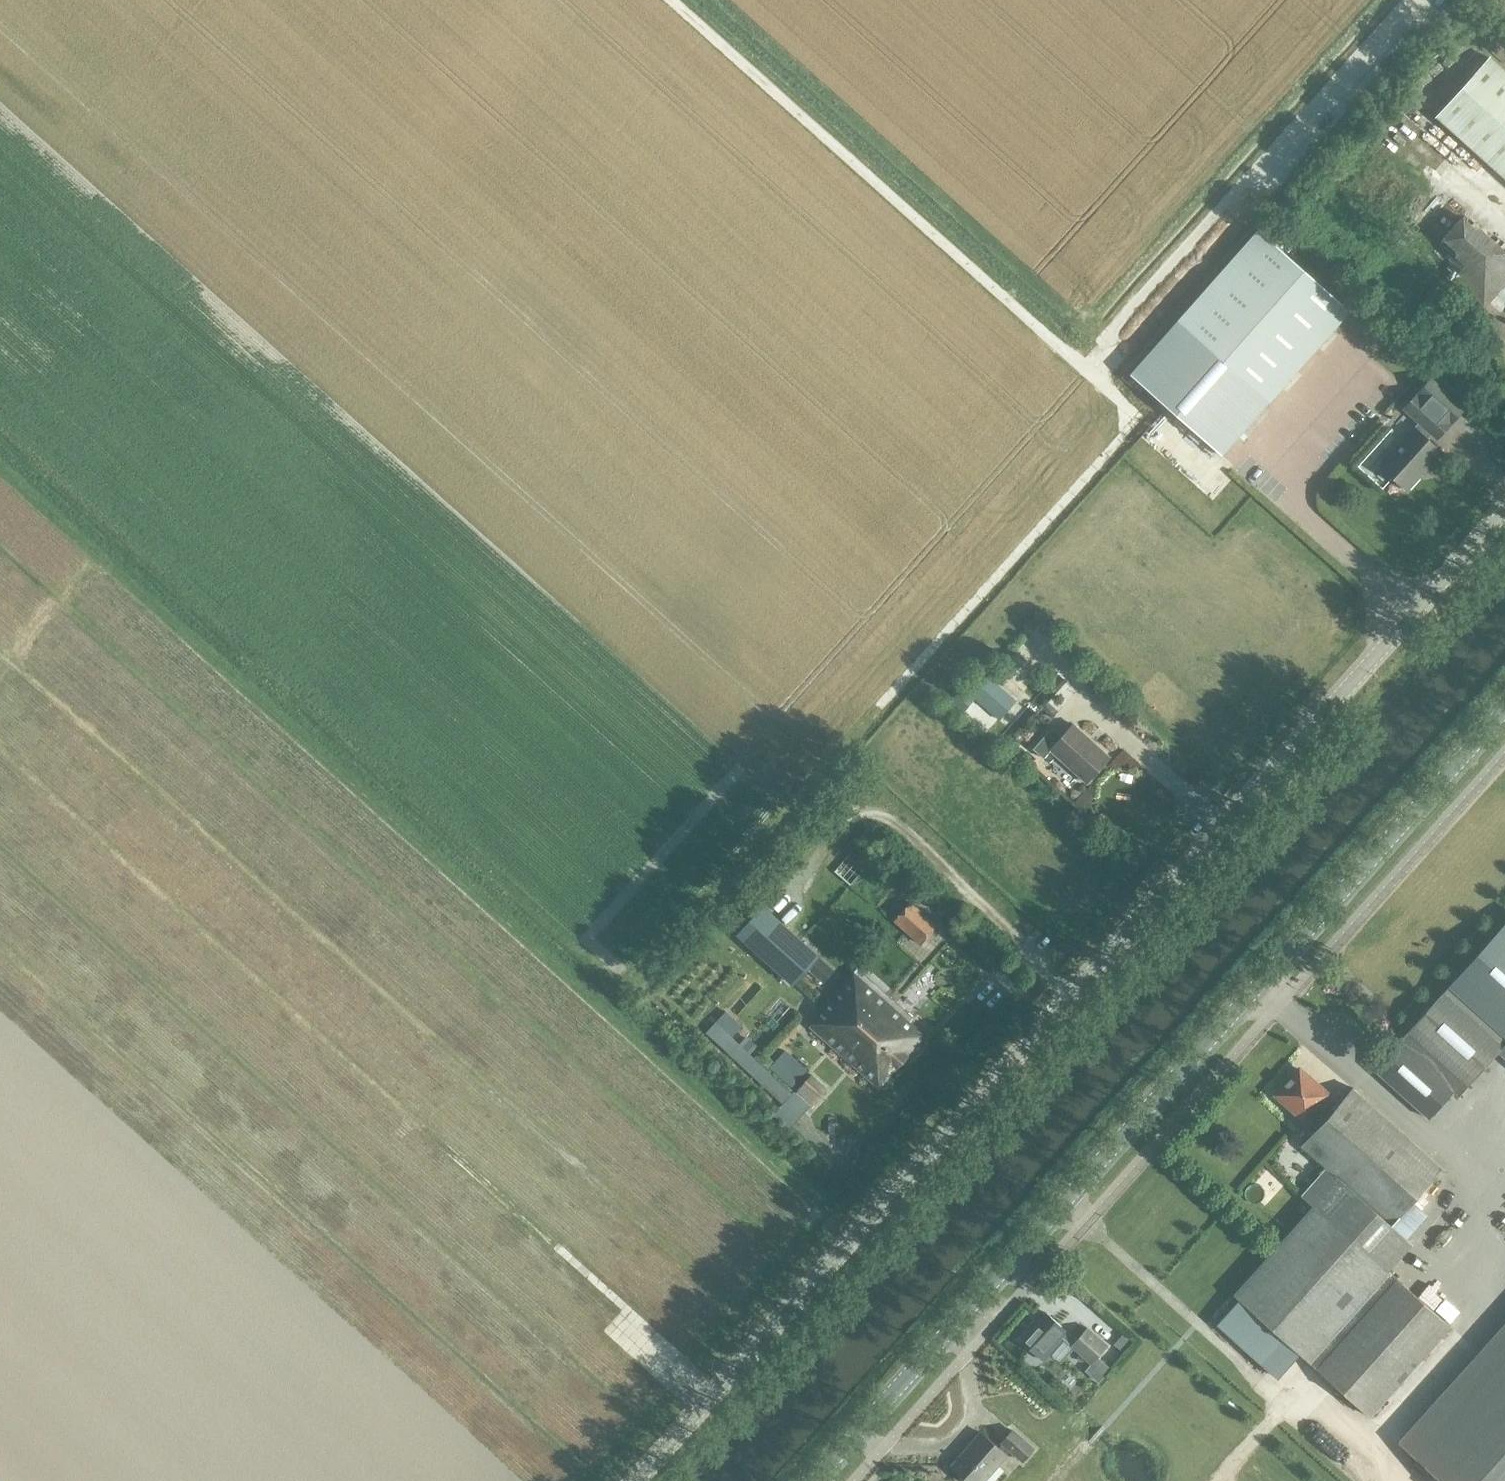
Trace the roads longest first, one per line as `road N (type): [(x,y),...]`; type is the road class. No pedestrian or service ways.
road 1 (unclassified): [(631,1480),(1504,503)]
road 2 (track): [(0,468),(856,1230)]
road 3 (tertiary): [(809,1480),(1504,704)]
road 4 (track): [(673,0),(1139,418),(881,702)]
road 5 (track): [(1100,378),(1442,0)]

